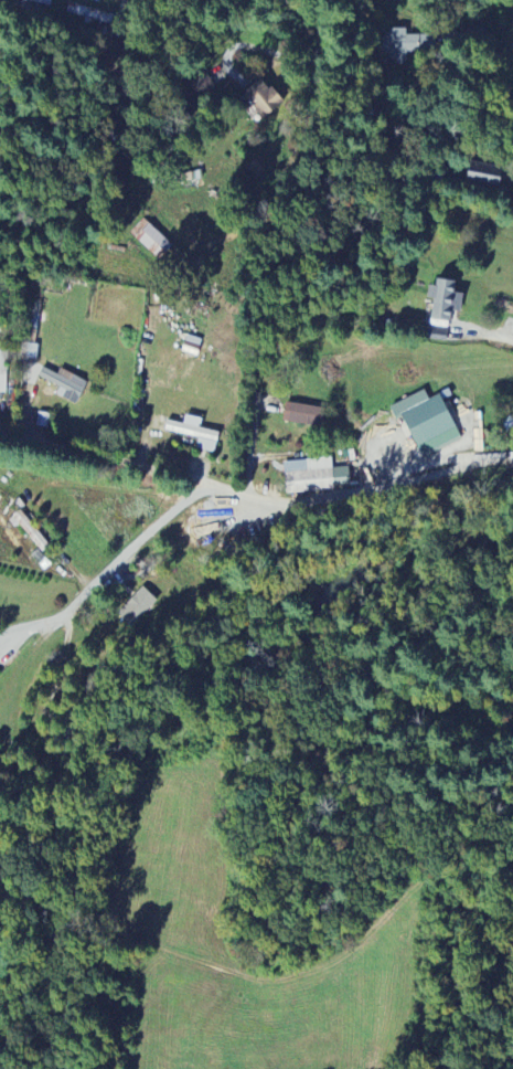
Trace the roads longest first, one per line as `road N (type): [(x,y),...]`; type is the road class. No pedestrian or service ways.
road 1 (residential): [(512,458),(284,506),(0,435)]

